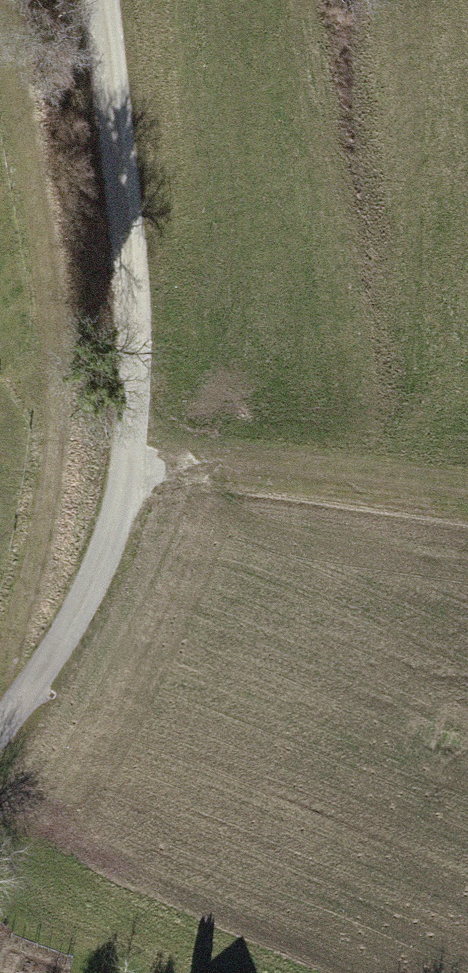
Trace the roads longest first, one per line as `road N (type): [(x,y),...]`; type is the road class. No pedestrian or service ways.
road 1 (track): [(0,726),(74,622),(108,544),(144,395),(110,0)]
road 2 (track): [(0,701),(39,567),(61,401),(13,0)]
road 3 (track): [(129,464),(238,459),(467,496)]

